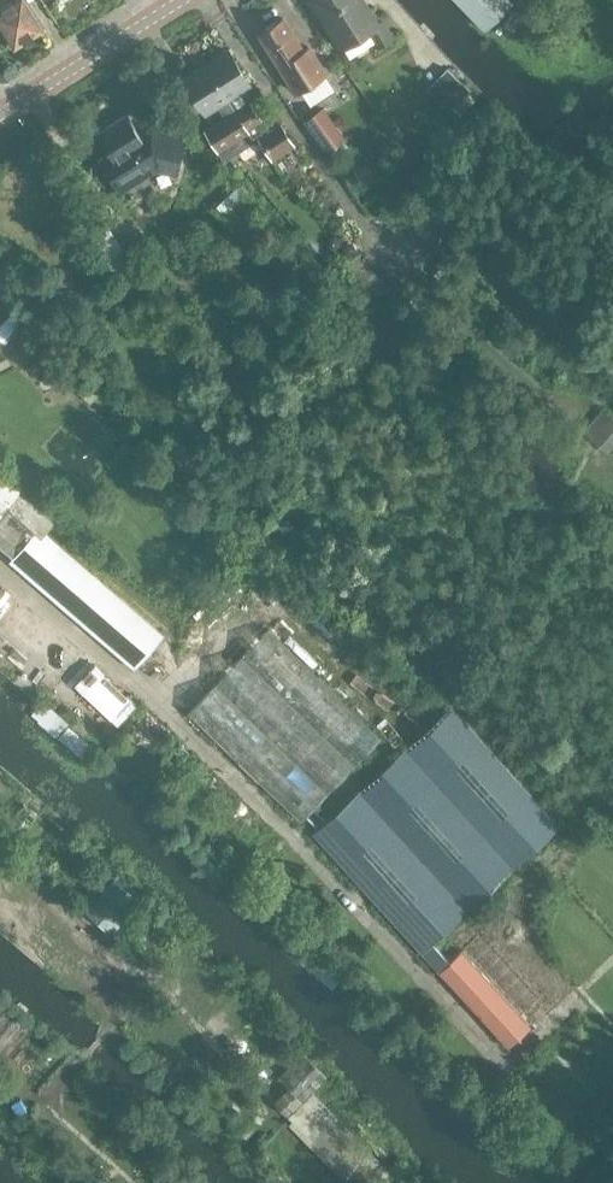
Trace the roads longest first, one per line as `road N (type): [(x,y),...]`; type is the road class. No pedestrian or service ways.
road 1 (track): [(529,370),(411,249),(368,227),(206,0)]
road 2 (tertiary): [(0,116),(185,0)]

